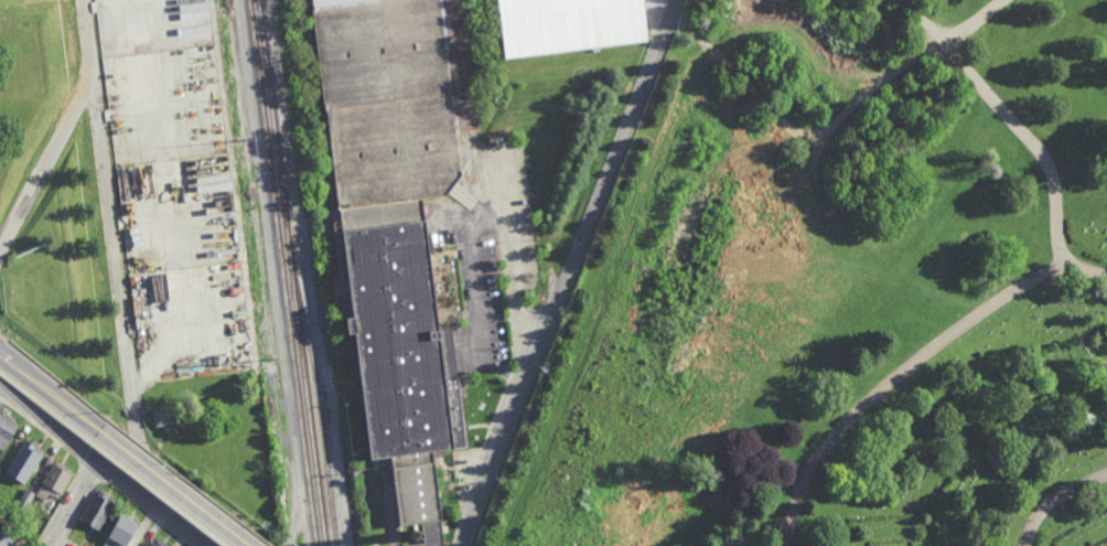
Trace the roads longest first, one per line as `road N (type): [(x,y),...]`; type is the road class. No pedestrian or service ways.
road 1 (residential): [(464,545),(677,0)]
road 2 (residential): [(0,389),(205,545)]
road 3 (primary): [(245,545),(106,437)]
road 4 (primary): [(106,437),(0,355)]

